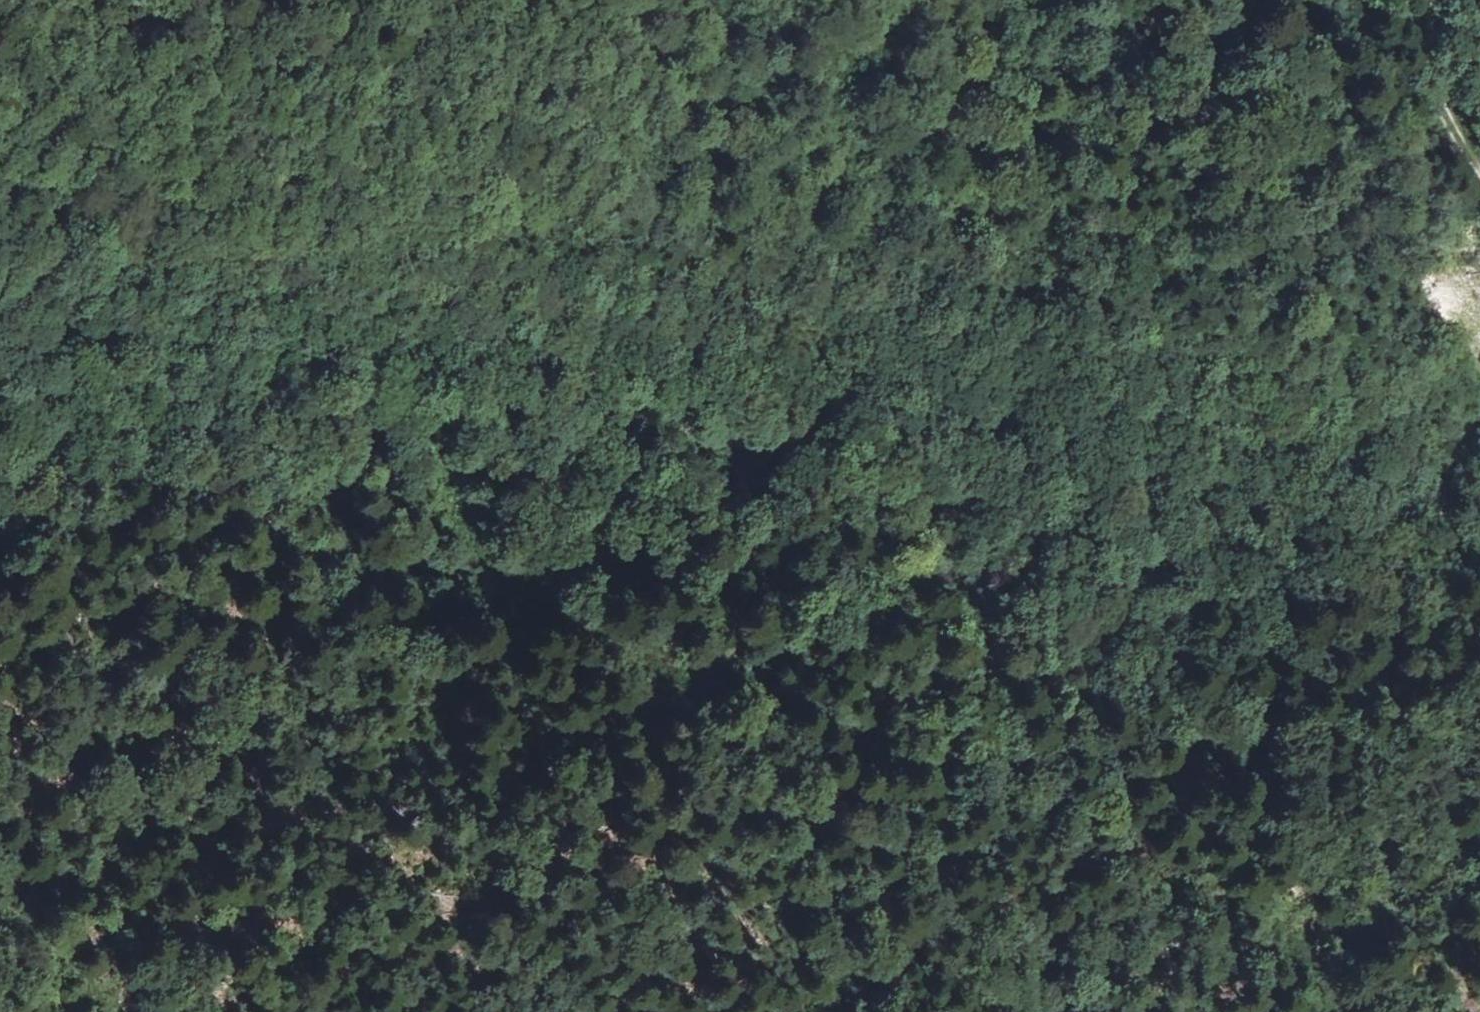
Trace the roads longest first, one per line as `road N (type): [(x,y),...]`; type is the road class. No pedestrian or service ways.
road 1 (track): [(1479,563),(1444,515),(1437,465),(1479,415)]
road 2 (track): [(0,898),(37,918),(79,957),(111,1011)]
road 3 (track): [(1479,142),(1429,68),(1422,37),(1429,0)]

